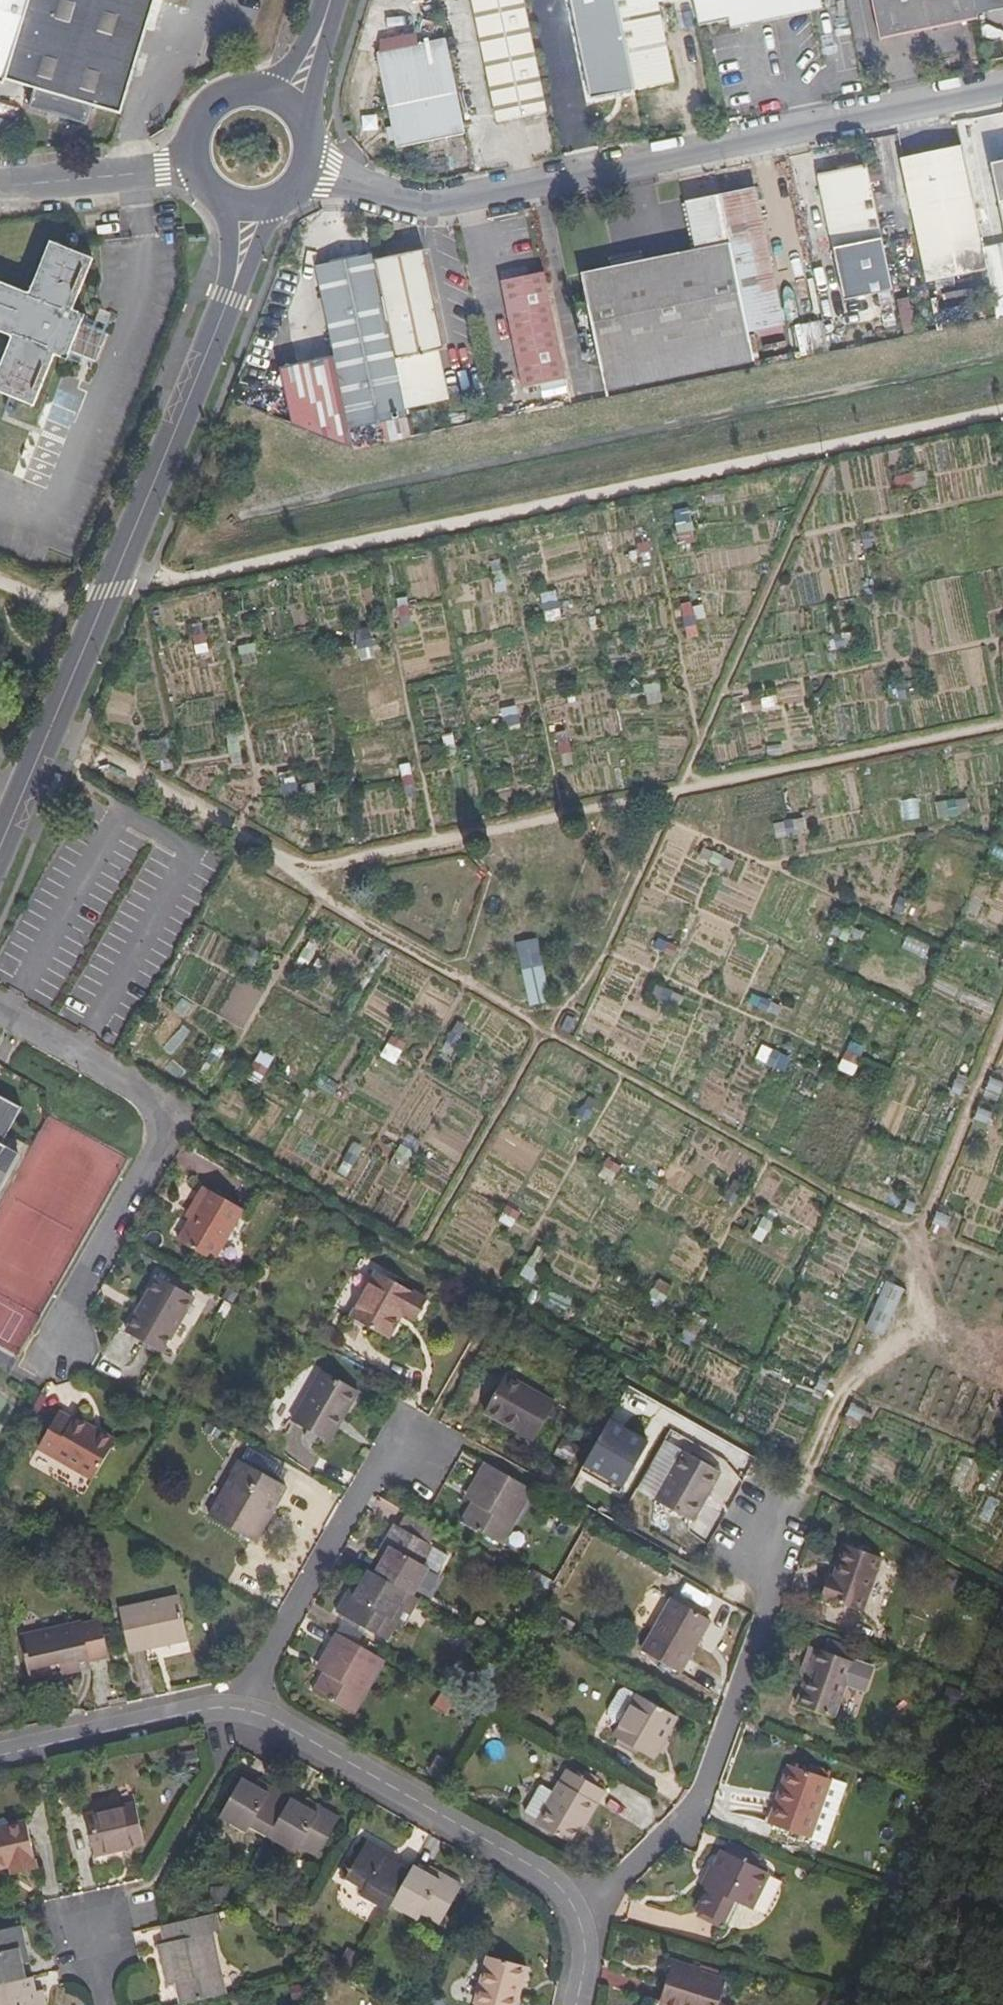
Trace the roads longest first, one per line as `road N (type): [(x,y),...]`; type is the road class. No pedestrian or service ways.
road 1 (track): [(1002,414),(109,591)]
road 2 (secondary): [(241,205),(229,299),(0,846)]
road 3 (residential): [(244,1711),(280,1720),(551,1877),(579,1914),(588,1943),(578,2004)]
road 4 (residential): [(407,1450),(375,1467),(244,1711)]
road 5 (residential): [(0,1755),(205,1709),(244,1711)]
road 6 (secondary): [(280,103),(237,96),(202,121),(196,164),(221,198),(241,205)]
road 7 (secondary): [(241,205),(265,203),(301,172),(303,134),(280,103)]

